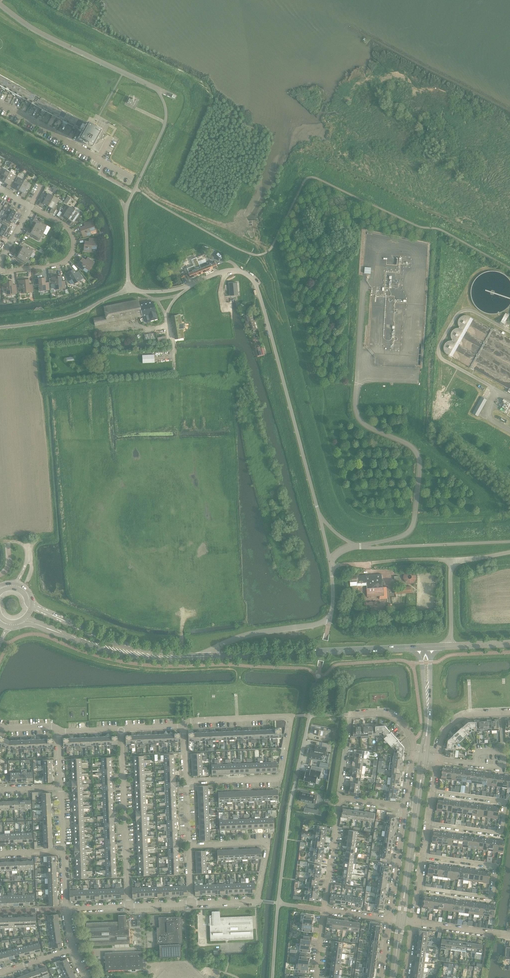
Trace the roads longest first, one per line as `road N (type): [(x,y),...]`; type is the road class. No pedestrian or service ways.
road 1 (unclassified): [(317,511),(256,281),(235,270),(176,290),(129,290)]
road 2 (unclassified): [(273,977),(290,812),(314,692)]
road 3 (tertiary): [(204,657),(418,649)]
road 4 (residential): [(191,904),(258,901),(269,842),(189,845)]
road 5 (unclassified): [(204,657),(227,642),(329,621),(330,562)]
road 6 (residential): [(429,824),(501,833),(506,799),(434,789)]
road 7 (residential): [(127,906),(122,730)]
road 8 (residential): [(420,888),(491,896),(495,865),(425,855)]
road 9 (residential): [(413,755),(408,729),(391,715),(351,714),(339,797)]
road 10 (tertiary): [(401,920),(424,757)]
road 11 (residential): [(186,781),(281,778),(293,716)]
road 12 (residential): [(133,178),(0,104)]
road 13 (unclassified): [(361,547),(509,542)]
road 14 (residential): [(0,272),(71,258),(70,229),(31,207)]
road 15 (tertiary): [(52,630),(124,655),(190,657)]
road 16 (tertiary): [(190,657),(125,645),(56,617)]
road 17 (unclassified): [(451,648),(452,568),(509,552)]
road 18 (unclassified): [(0,328),(65,319),(129,290)]

